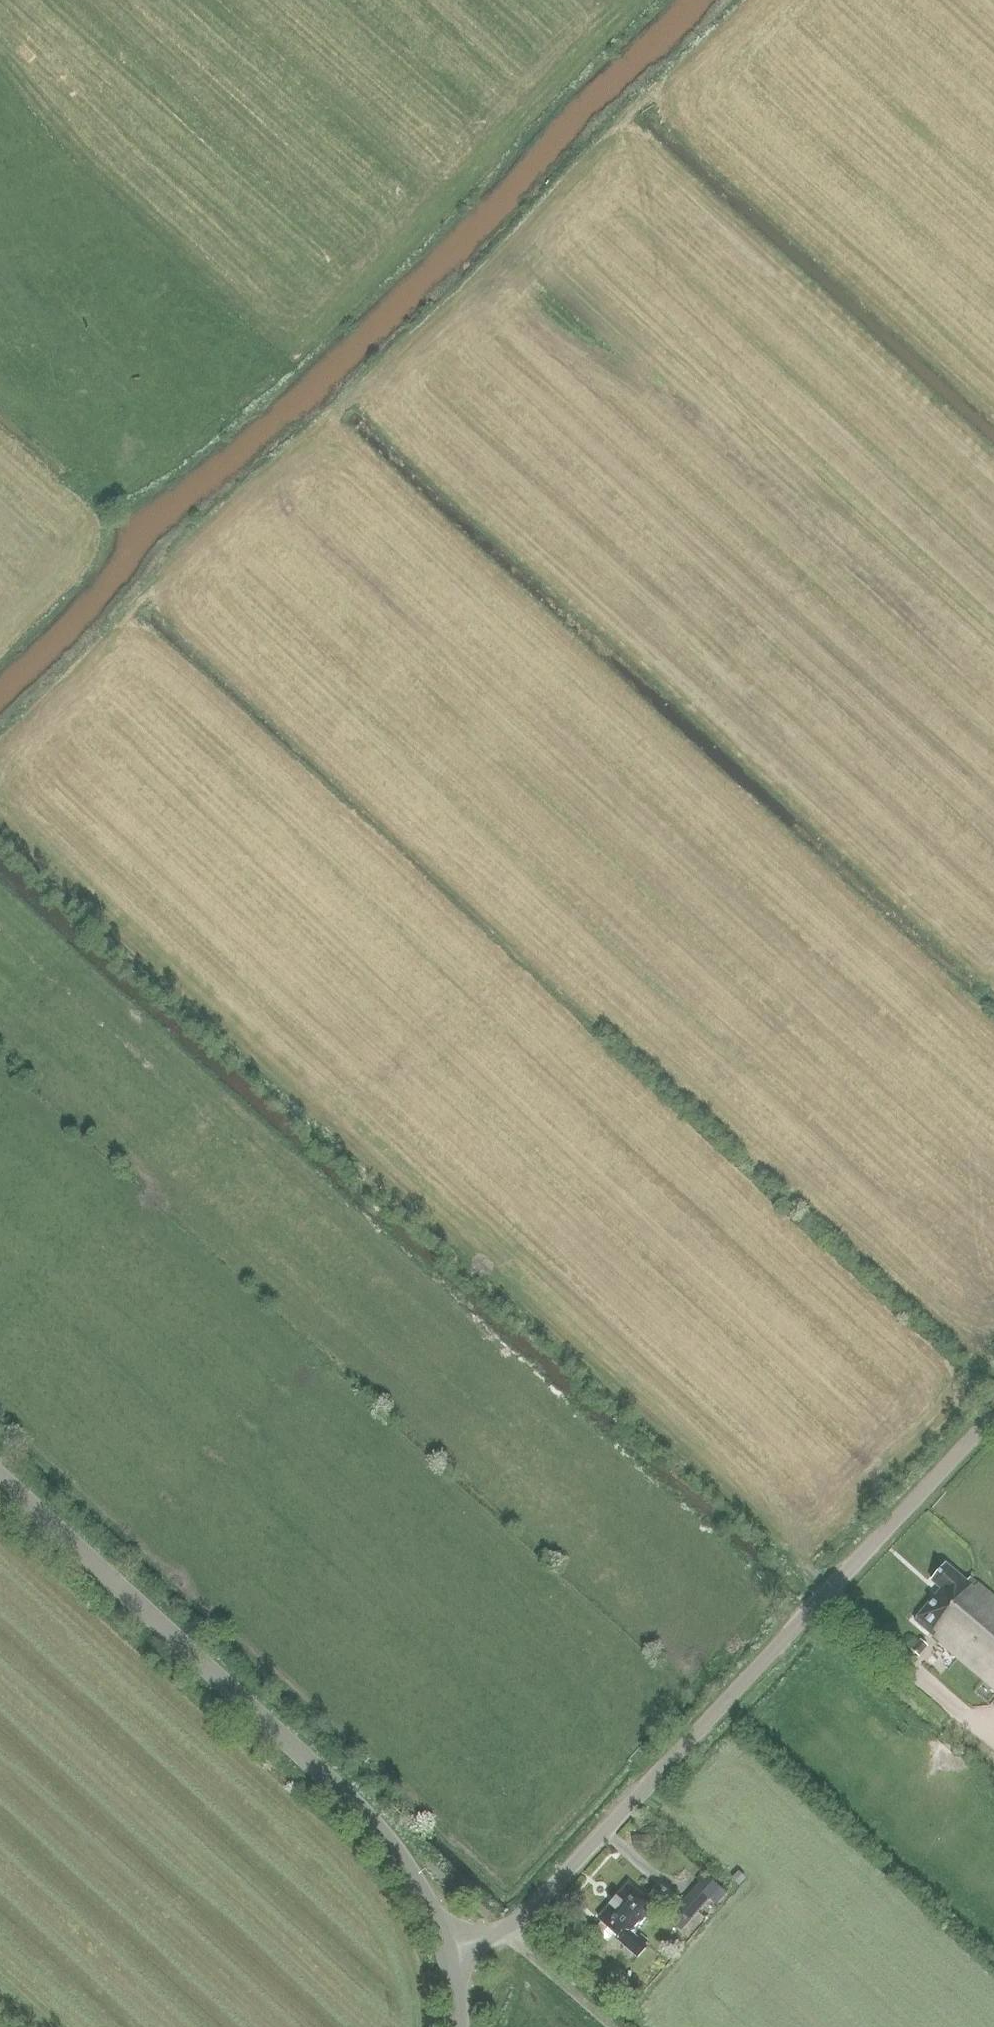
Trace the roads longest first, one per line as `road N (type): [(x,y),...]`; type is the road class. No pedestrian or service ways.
road 1 (tertiary): [(446,1950),(510,1926),(541,1901),(993,1415)]
road 2 (tertiary): [(446,1950),(418,1883),(366,1815),(0,1479)]
road 3 (track): [(510,1926),(528,1953),(610,2026)]

